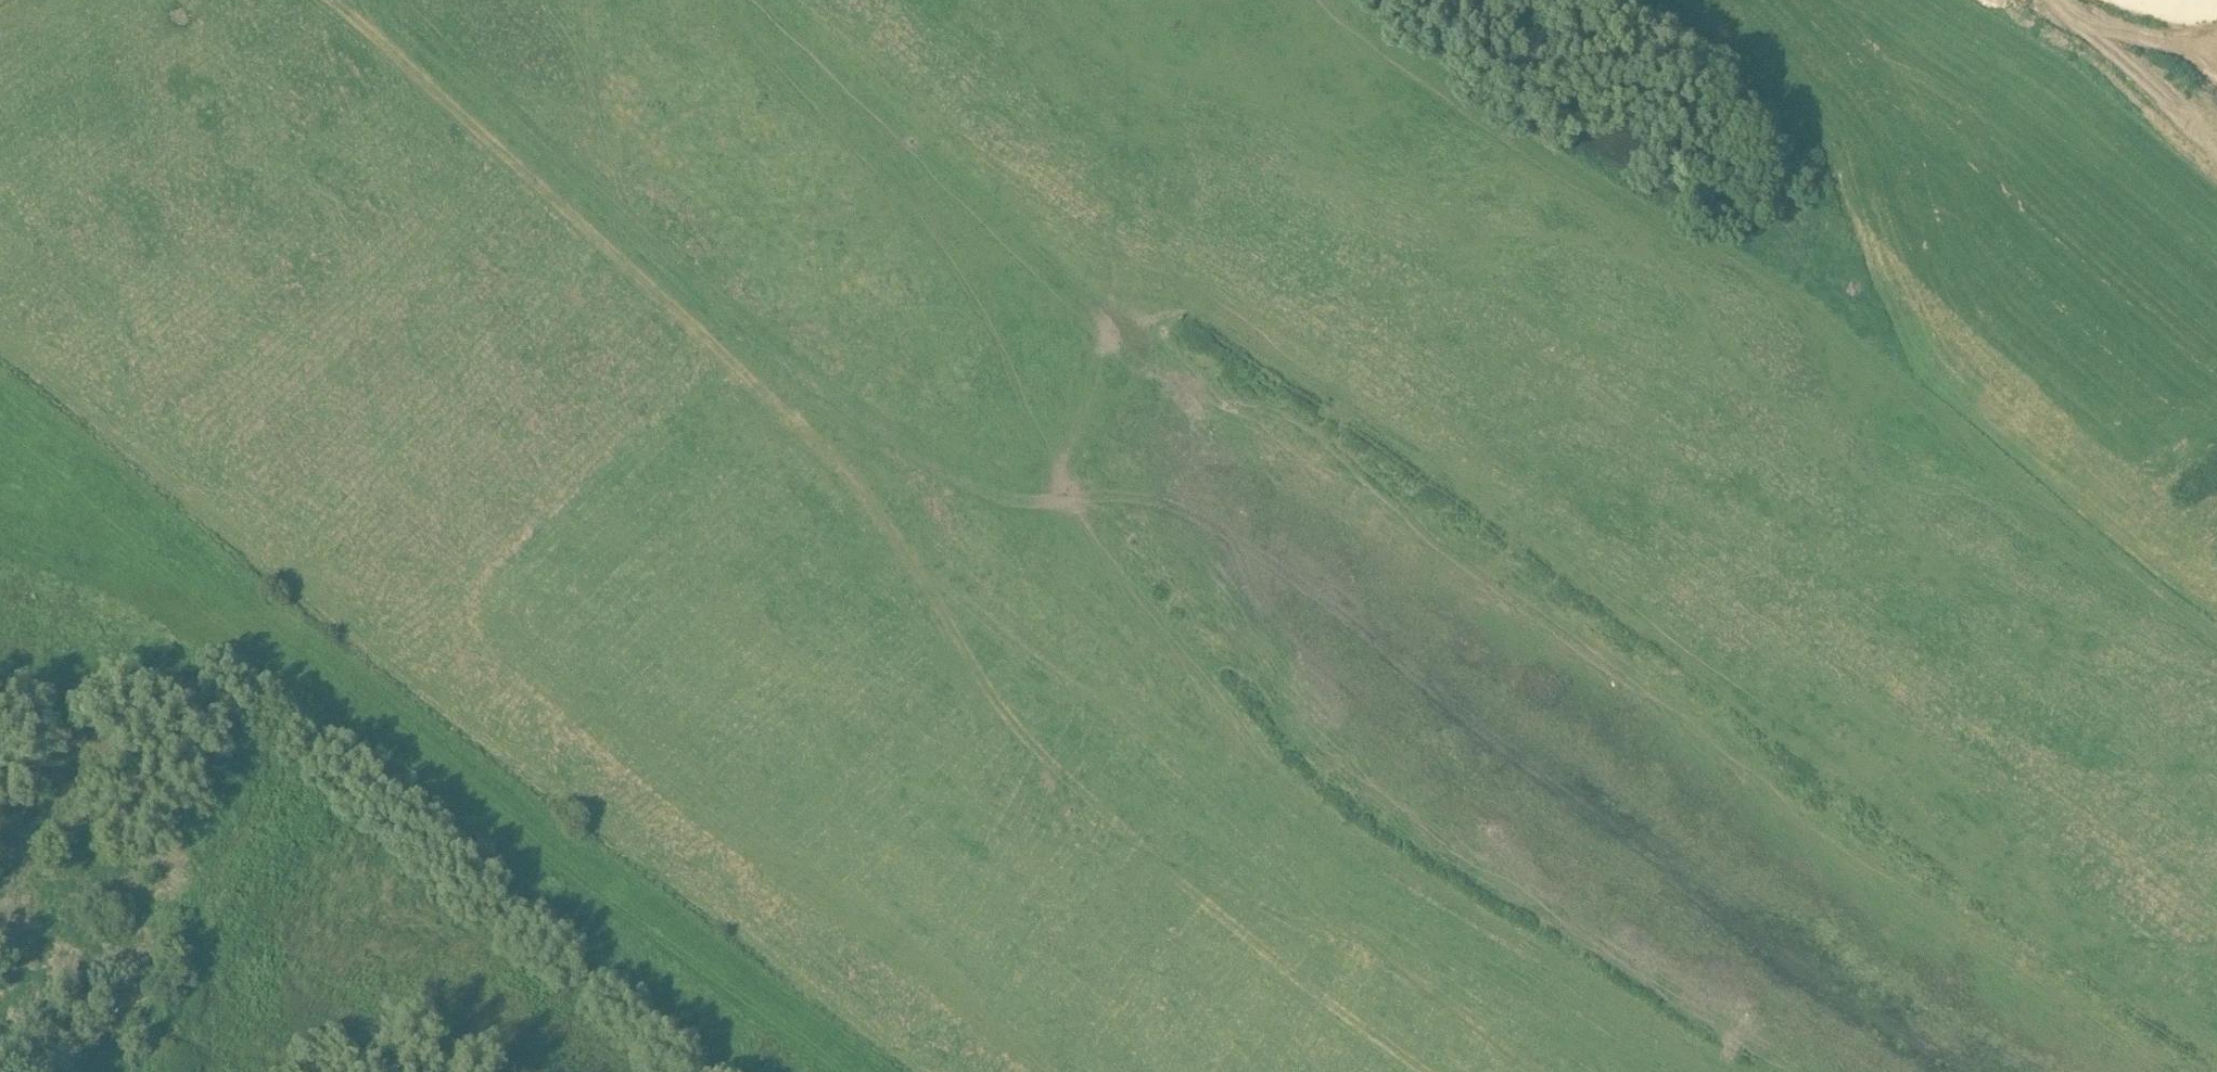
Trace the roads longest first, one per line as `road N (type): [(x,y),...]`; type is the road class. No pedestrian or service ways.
road 1 (track): [(2216,88),(2113,0)]

